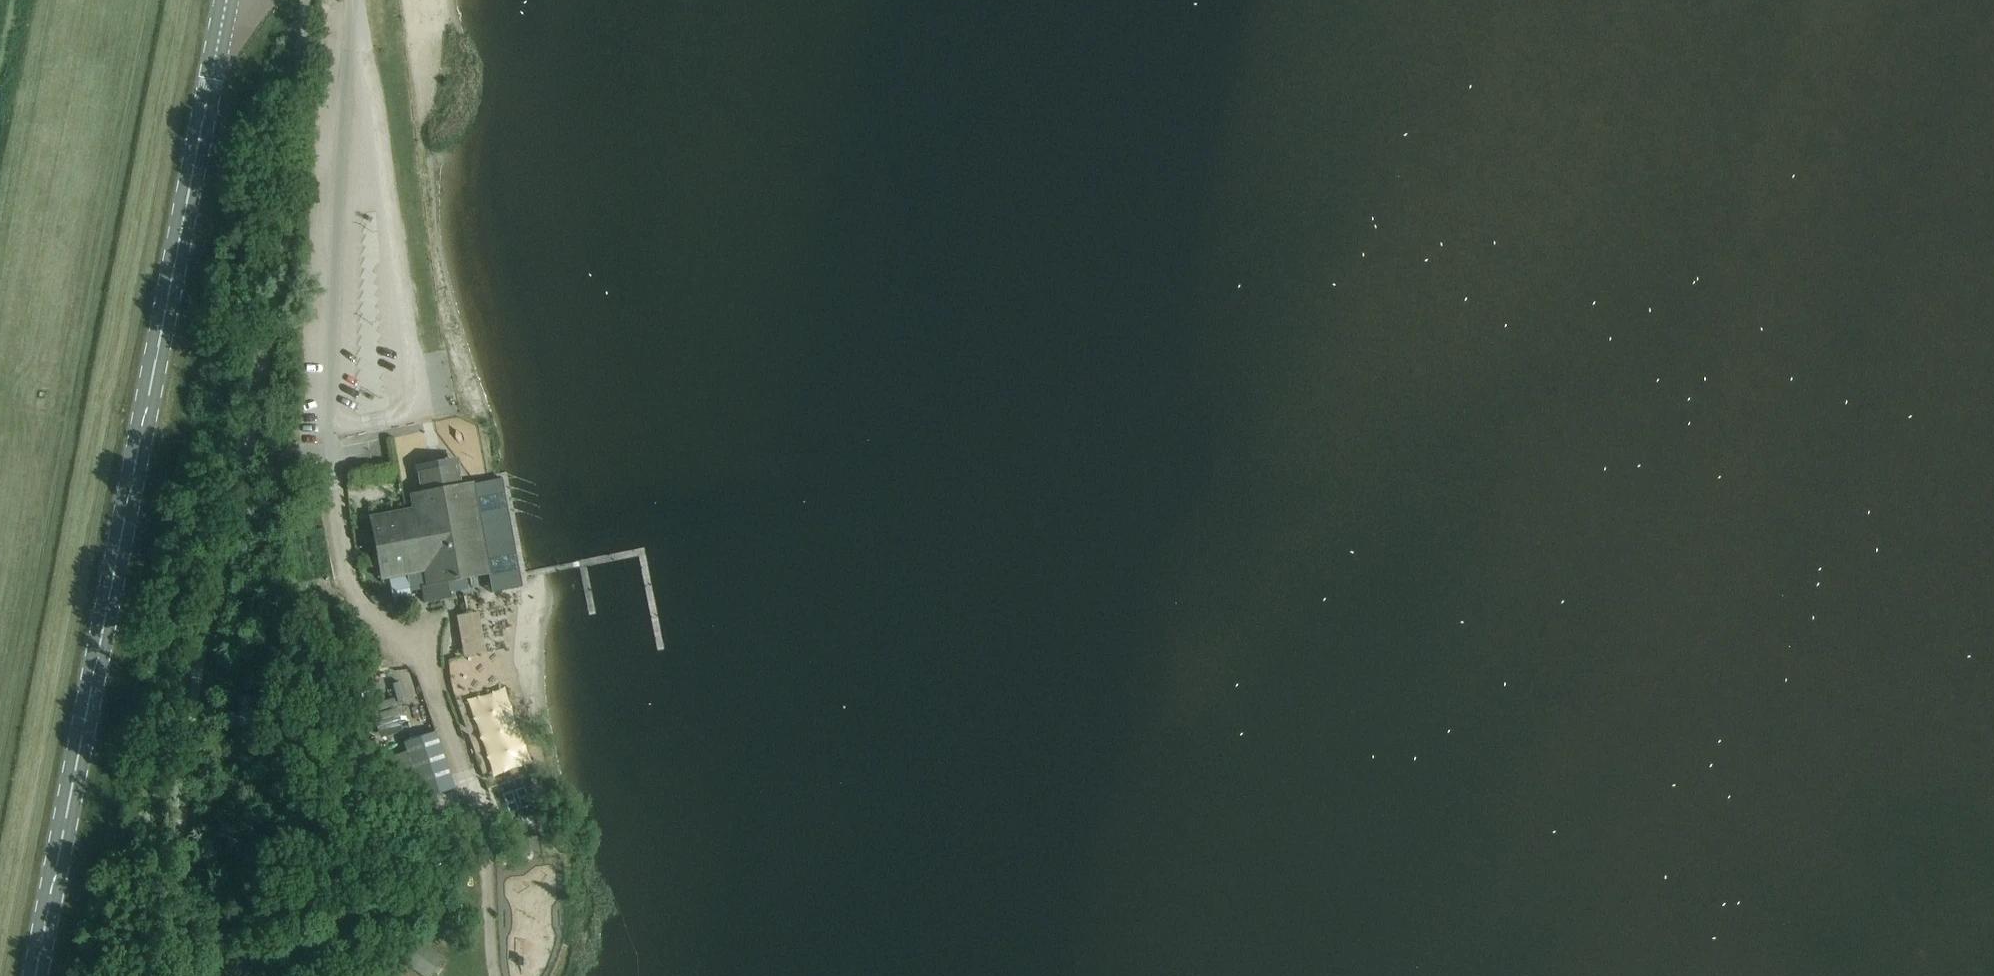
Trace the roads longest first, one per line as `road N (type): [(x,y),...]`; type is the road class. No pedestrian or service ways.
road 1 (primary): [(36,975),(226,0)]

